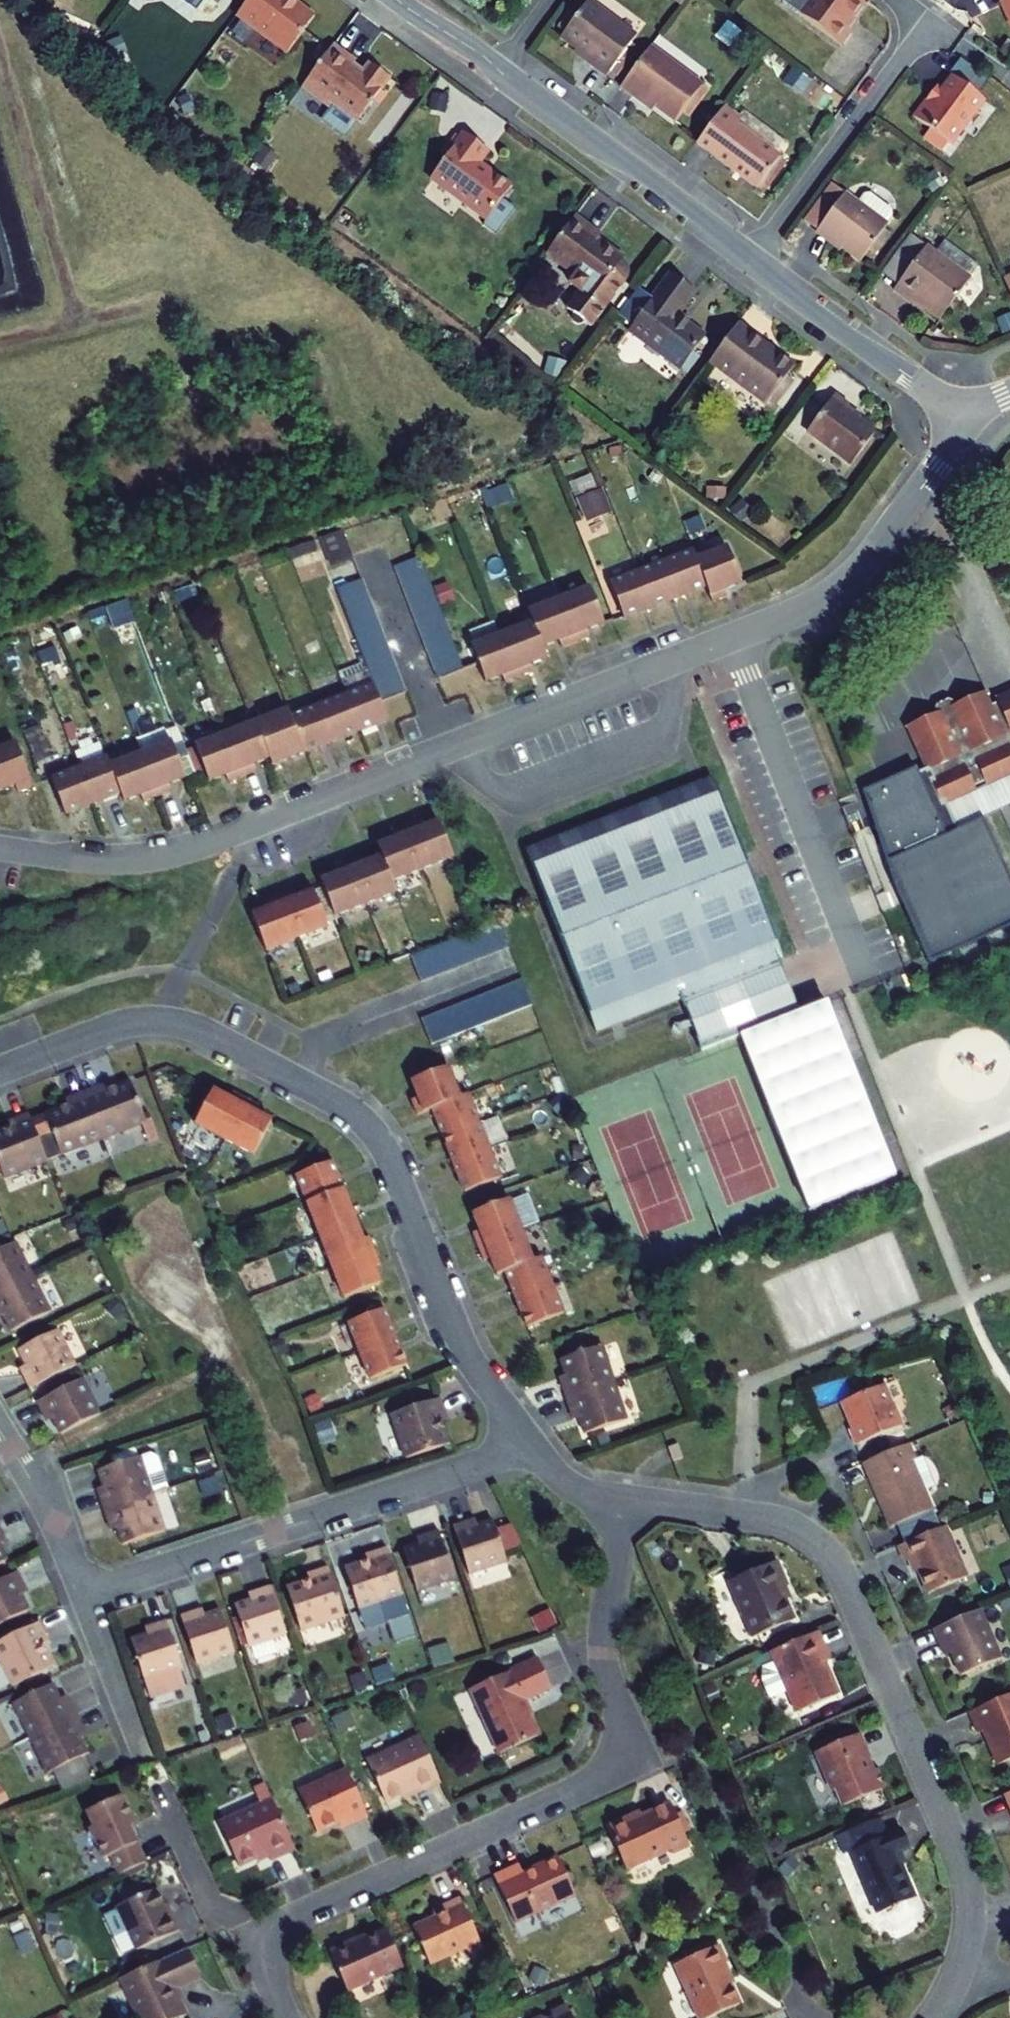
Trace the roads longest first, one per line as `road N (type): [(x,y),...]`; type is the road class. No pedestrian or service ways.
road 1 (residential): [(0,846),(94,859),(191,847),(819,602),(869,557),(969,420)]
road 2 (residential): [(0,1069),(116,1024),(162,1020),(215,1035),(351,1111),(390,1158),(467,1351),(537,1446)]
road 3 (residential): [(627,1500),(787,1523),(834,1560),(965,1878),(963,1958),(931,2017)]
road 4 (residential): [(250,1939),(642,1757),(606,1642),(627,1500)]
road 5 (residential): [(83,1594),(537,1446)]
road 6 (residential): [(499,70),(753,257)]
road 7 (residential): [(919,27),(753,257)]
road 8 (residential): [(753,257),(969,420)]
road 9 (residential): [(0,1430),(41,1496),(83,1594)]
road 10 (residential): [(159,1789),(212,1905),(250,1939)]
road 11 (residential): [(83,1594),(142,1753)]
road 12 (residential): [(399,0),(499,70)]

